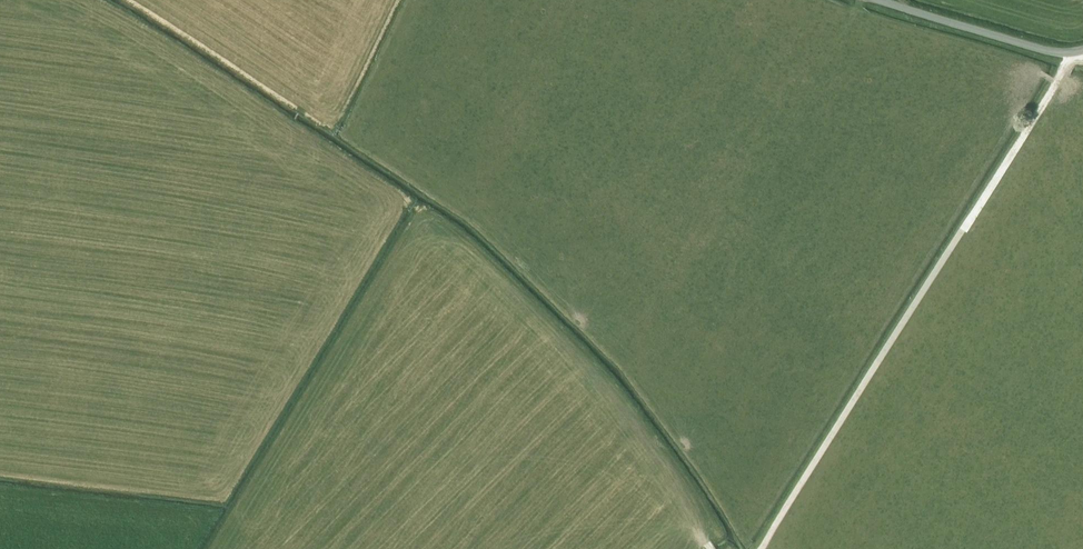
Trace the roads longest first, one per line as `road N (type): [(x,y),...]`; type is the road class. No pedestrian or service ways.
road 1 (unclassified): [(881,0),(1048,51),(1082,50)]

